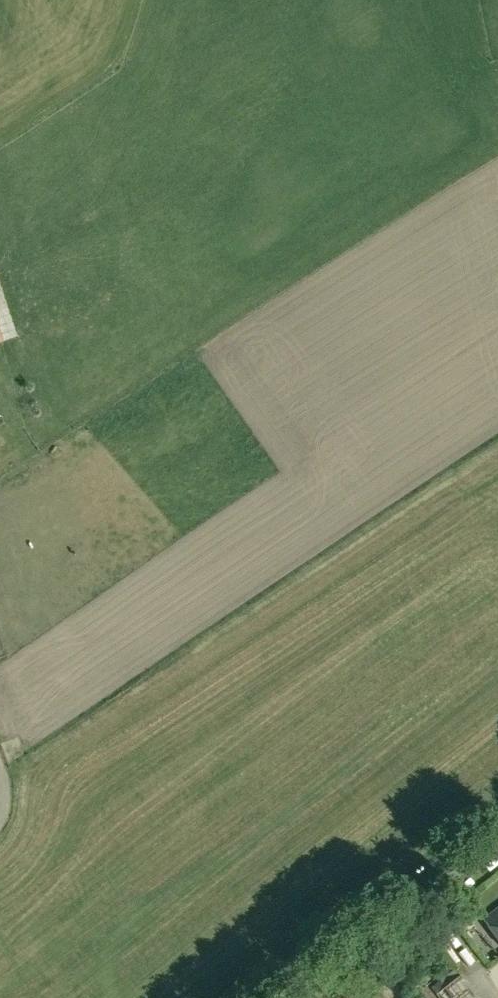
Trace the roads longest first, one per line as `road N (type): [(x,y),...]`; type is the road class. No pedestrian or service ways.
road 1 (unclassified): [(305,997),(497,842)]

